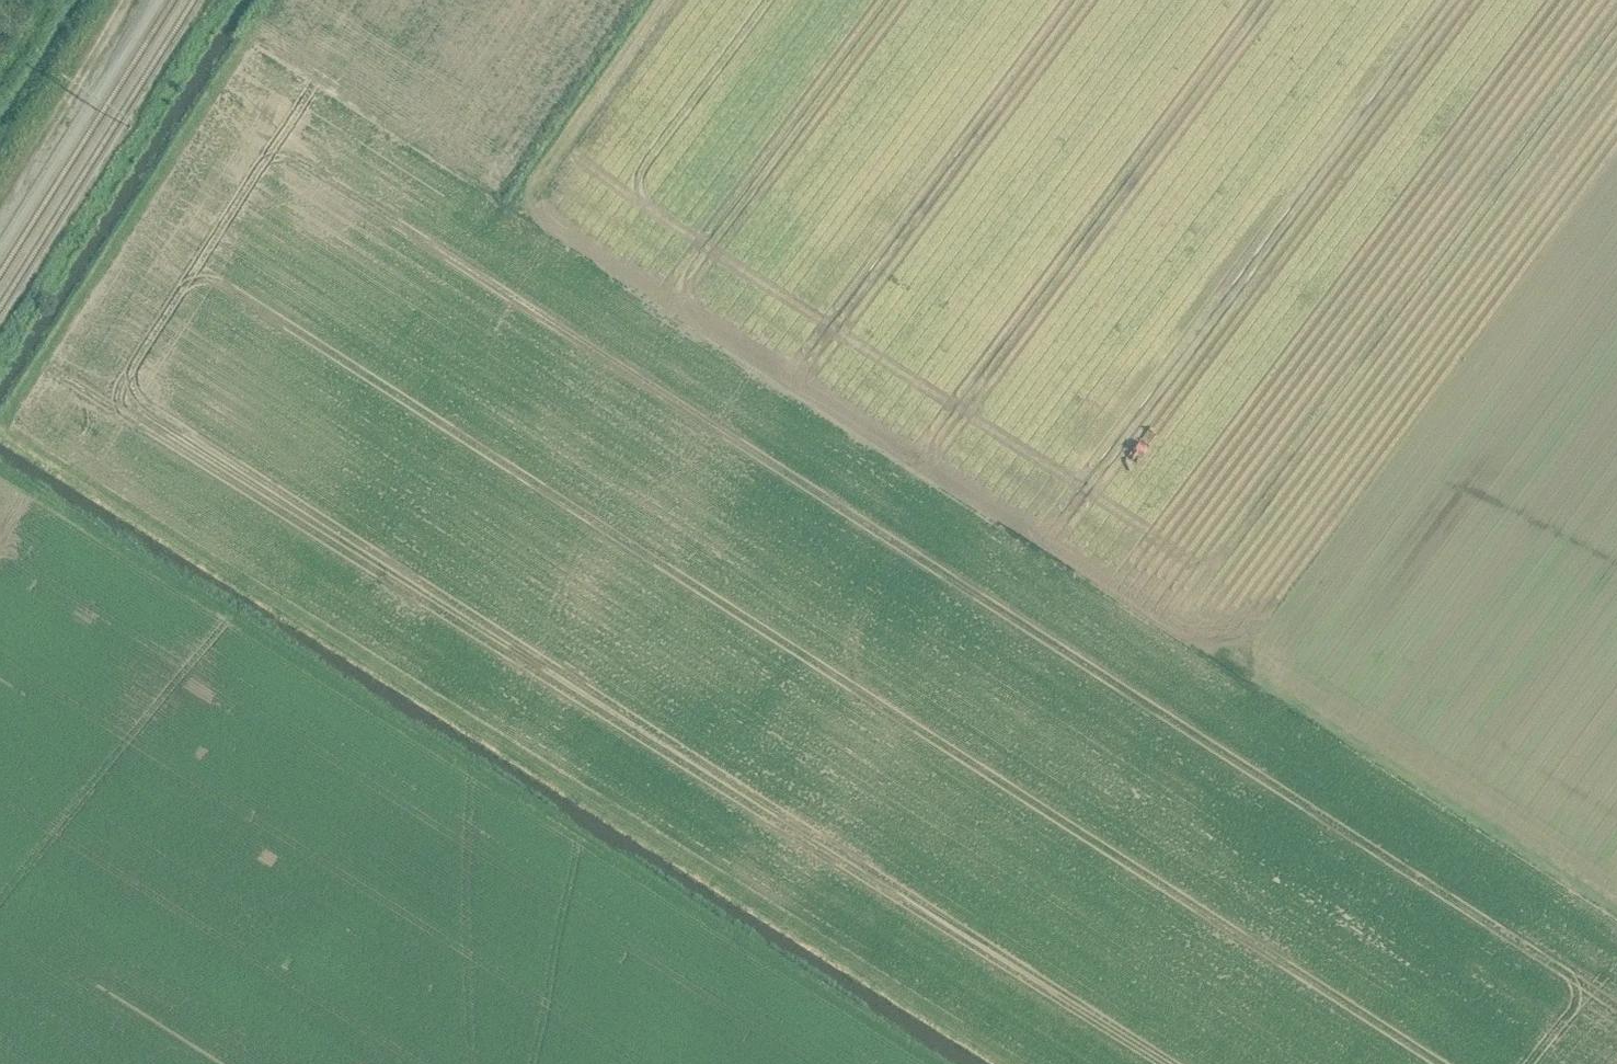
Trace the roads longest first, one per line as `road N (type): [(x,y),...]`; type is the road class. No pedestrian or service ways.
road 1 (residential): [(307,597),(1054,1063)]
road 2 (track): [(666,0),(519,210)]
road 3 (track): [(0,204),(123,0)]

